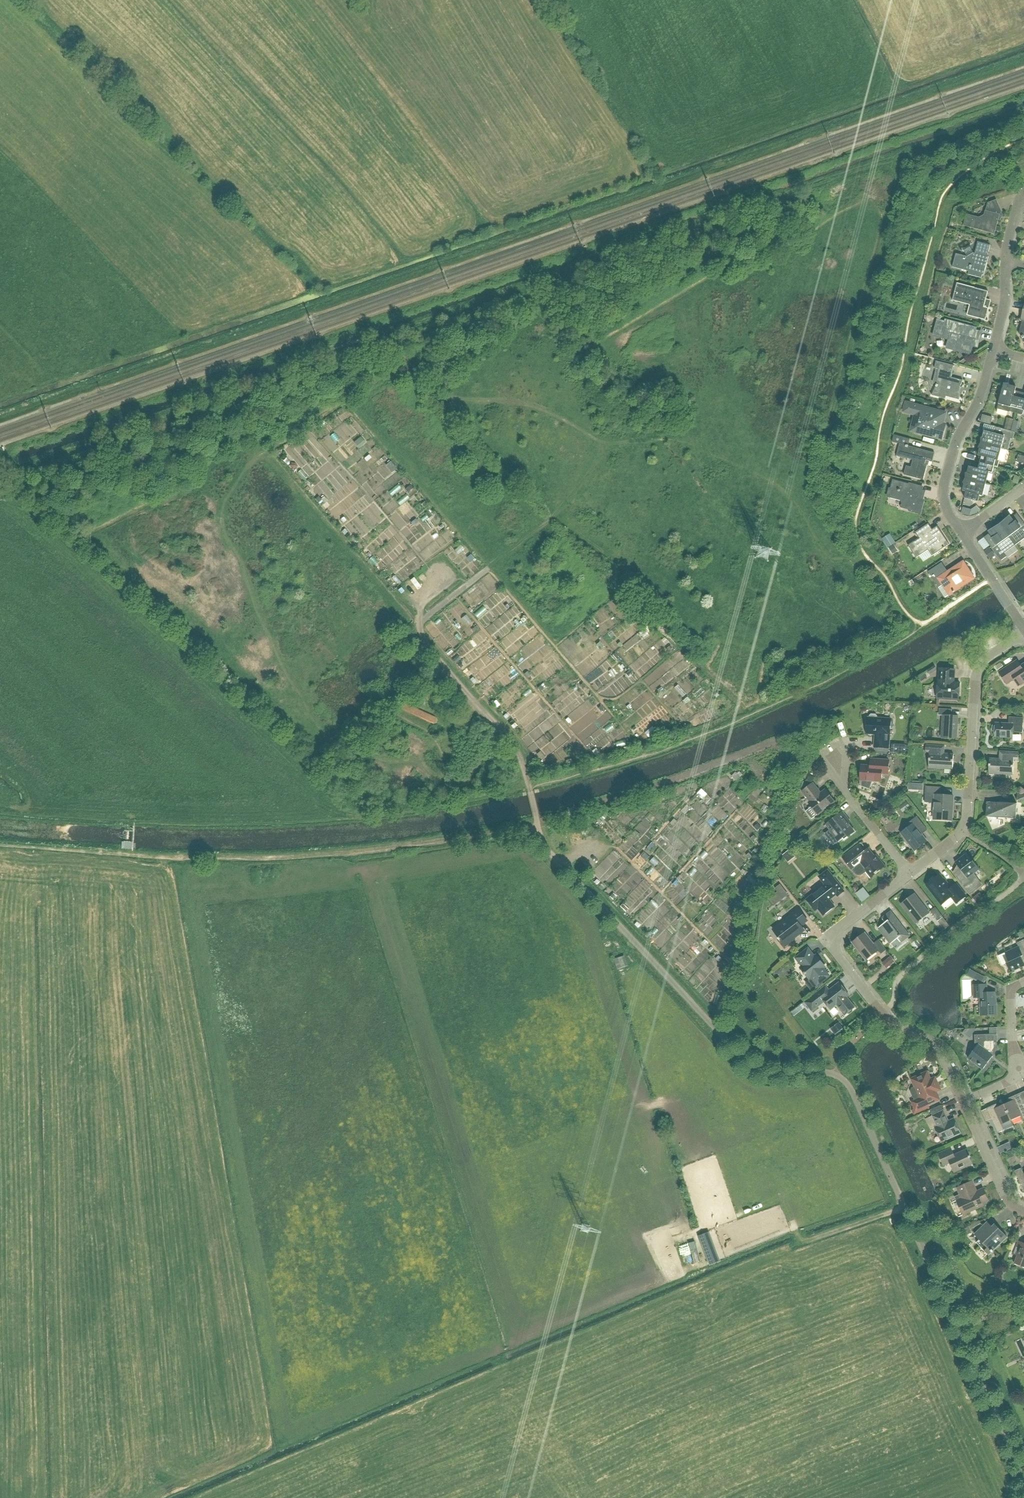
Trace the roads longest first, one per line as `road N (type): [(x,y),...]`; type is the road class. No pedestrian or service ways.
road 1 (unclassified): [(1023,1476),(850,1087),(829,1073),(779,1075),(752,1067),(525,831)]
road 2 (track): [(44,848),(276,857),(525,831)]
road 3 (residential): [(964,1103),(939,1052),(889,1021),(825,939),(909,873)]
road 4 (residential): [(909,873),(965,827),(976,678),(986,658),(1023,633)]
road 5 (residential): [(962,533),(947,509),(945,481),(994,351)]
road 6 (track): [(529,787),(360,817)]
road 7 (residential): [(964,1103),(1014,1080),(1011,994),(1023,981)]
road 8 (residential): [(909,873),(833,777),(836,758)]
road 9 (residential): [(1023,1211),(1005,1195),(964,1103)]
road 10 (track): [(796,1231),(802,1242),(903,1206)]

